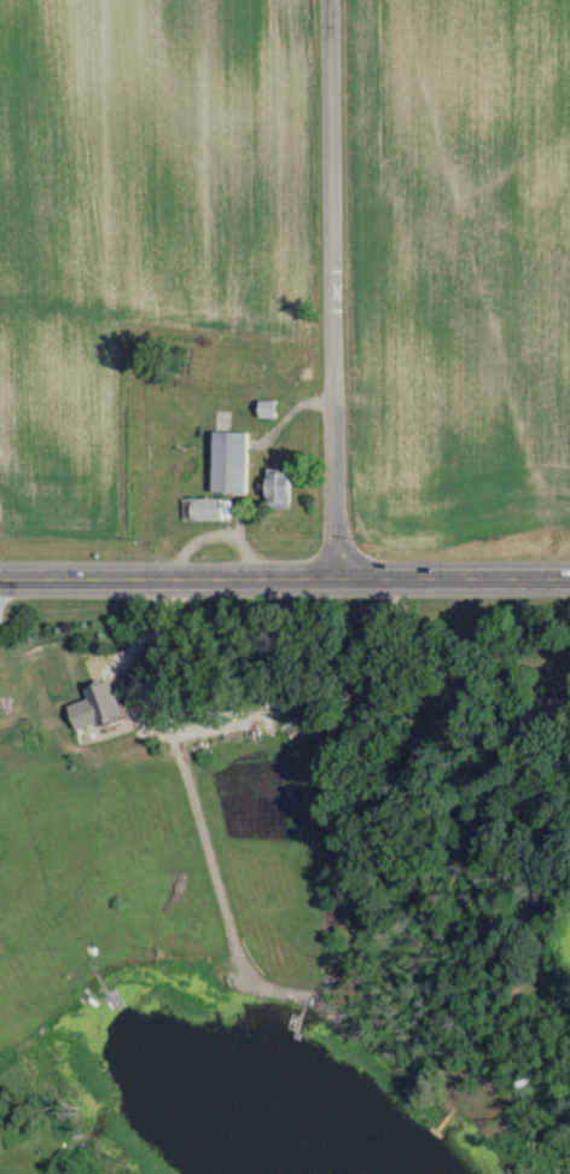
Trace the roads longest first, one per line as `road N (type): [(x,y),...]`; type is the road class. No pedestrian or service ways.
road 1 (residential): [(338,577),(331,0)]
road 2 (primary): [(0,579),(569,582)]

